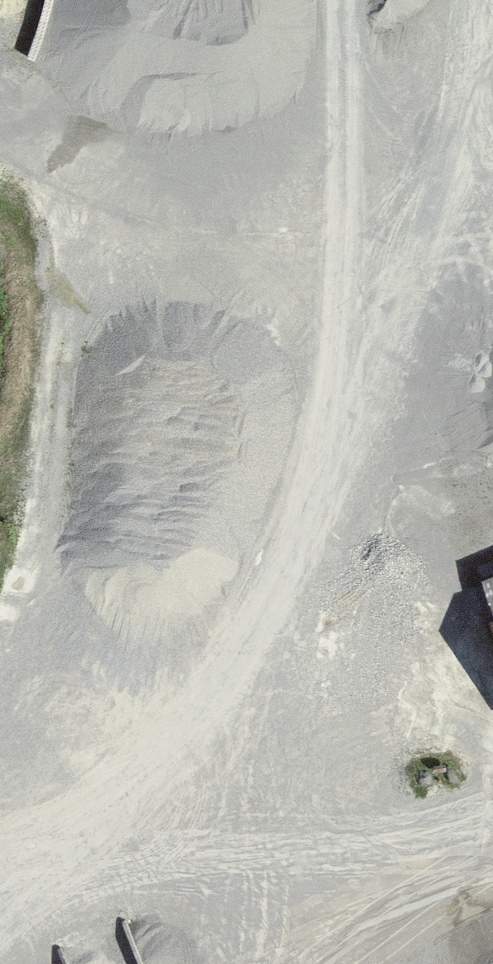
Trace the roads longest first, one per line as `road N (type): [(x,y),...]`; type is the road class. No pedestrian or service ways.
road 1 (track): [(0,903),(169,719),(492,65)]
road 2 (track): [(378,285),(358,0)]
road 3 (track): [(369,963),(492,863)]

